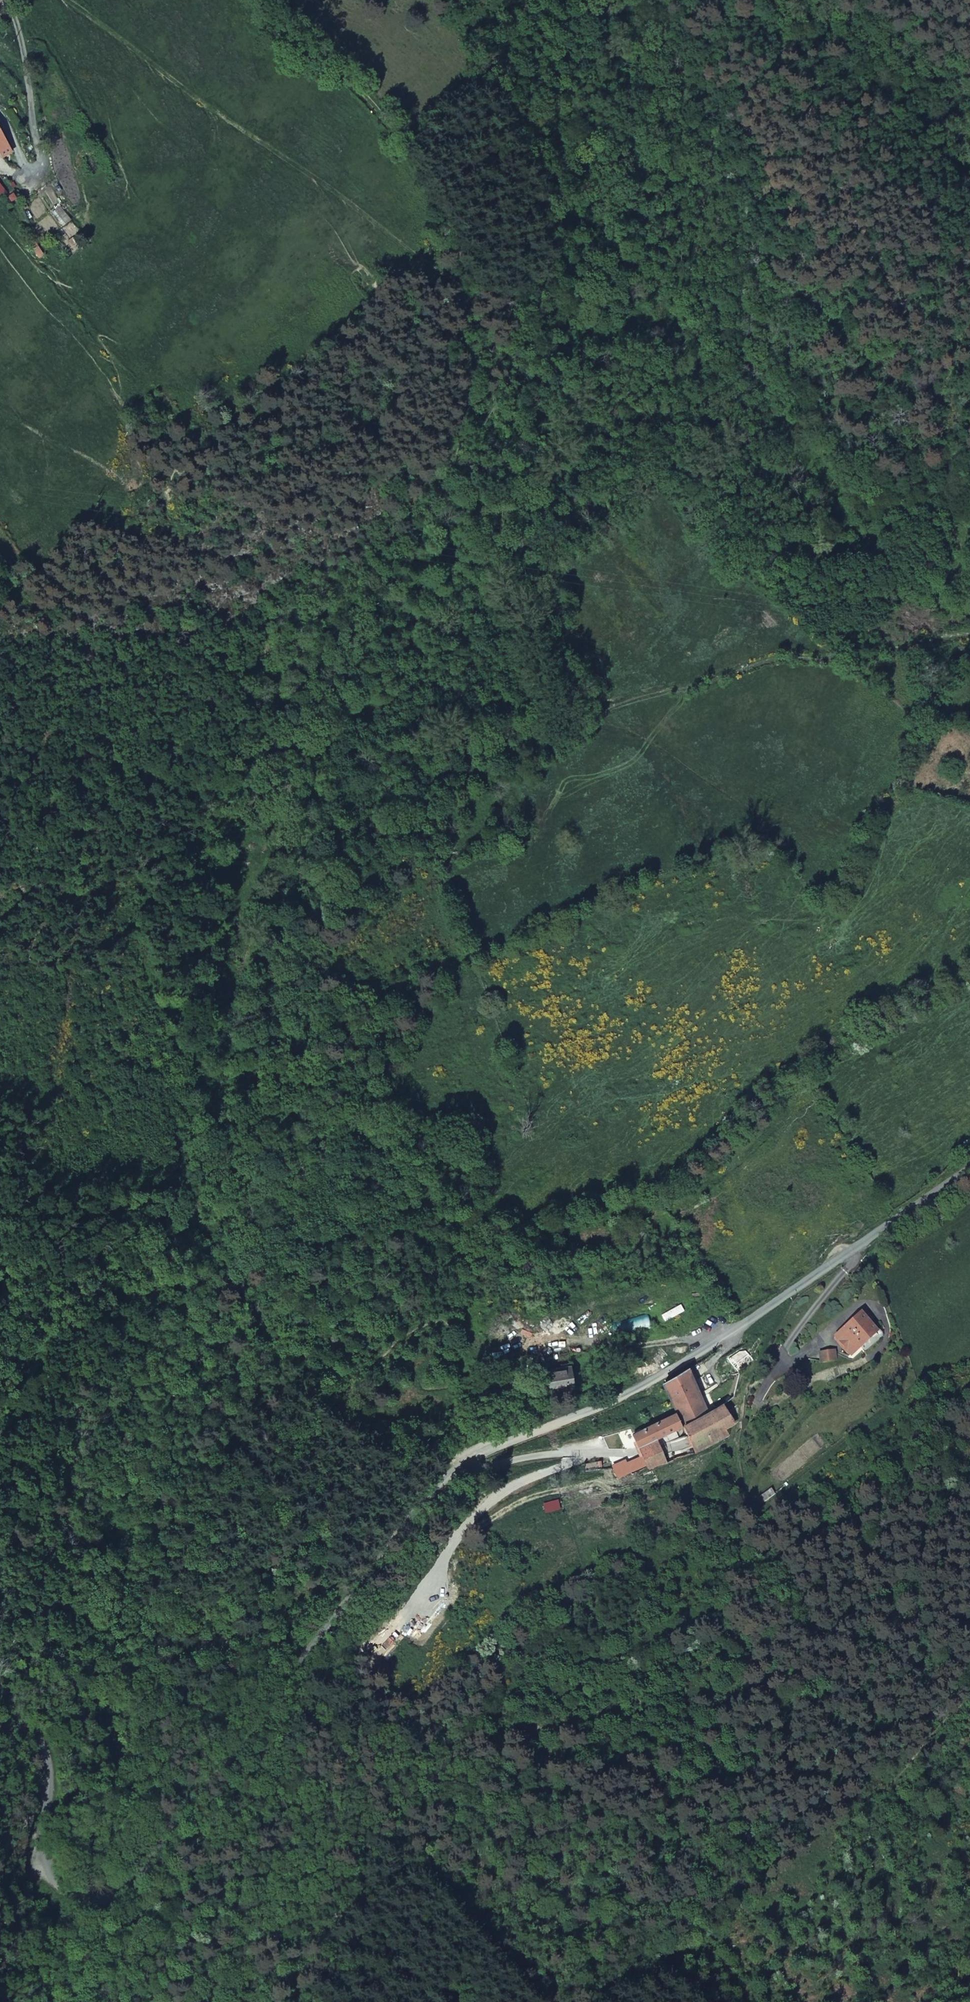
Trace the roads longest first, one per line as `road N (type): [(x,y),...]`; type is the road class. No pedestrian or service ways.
road 1 (residential): [(0,1693),(50,1749),(50,1843),(59,1879),(83,1896),(114,1896),(254,1743),(327,1630),(420,1504),(455,1470),(658,1378),(969,1168)]
road 2 (unclassified): [(9,0),(41,164),(30,161),(0,109)]

